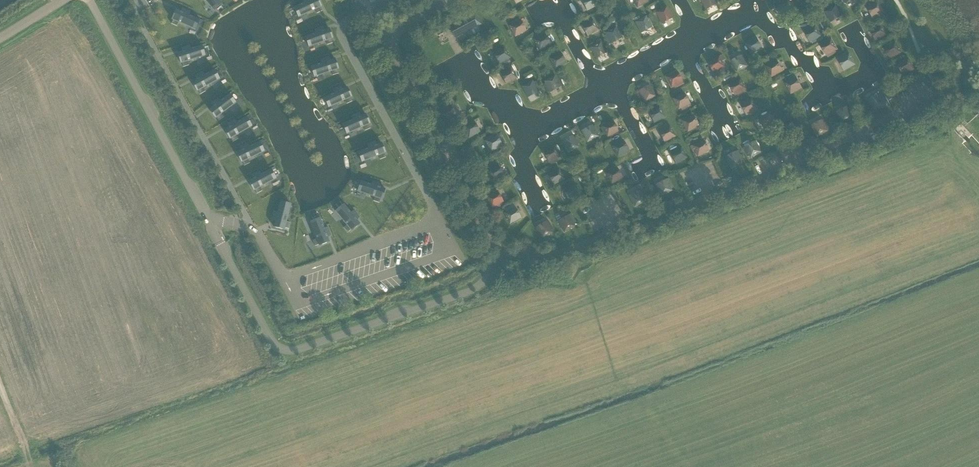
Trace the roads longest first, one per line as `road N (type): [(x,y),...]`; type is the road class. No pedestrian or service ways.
road 1 (residential): [(89,0),(281,351),(469,293),(502,255)]
road 2 (residential): [(932,94),(713,199),(529,259),(502,255)]
road 3 (residential): [(502,255),(383,40),(455,0)]

